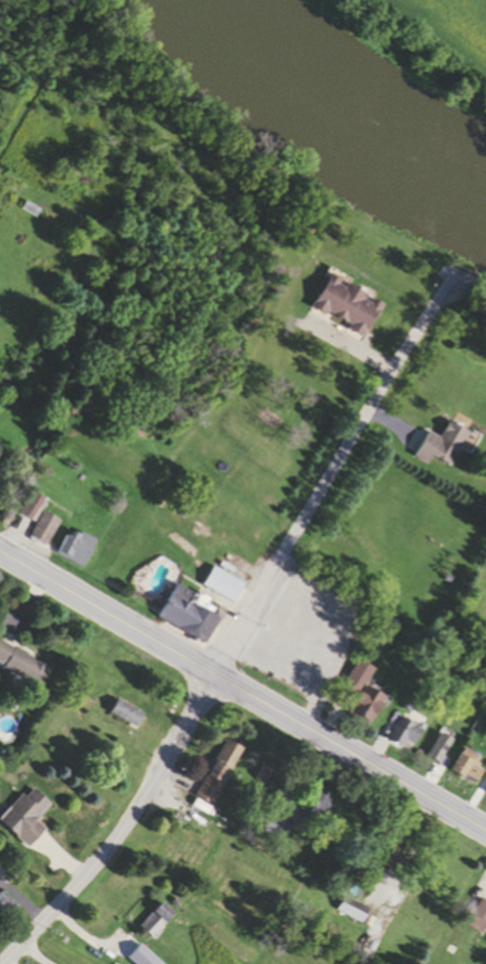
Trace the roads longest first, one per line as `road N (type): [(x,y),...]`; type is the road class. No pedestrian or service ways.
road 1 (secondary): [(485,831),(0,549)]
road 2 (residential): [(209,670),(400,348),(451,280)]
road 3 (residential): [(4,963),(143,807),(182,740),(209,670)]

